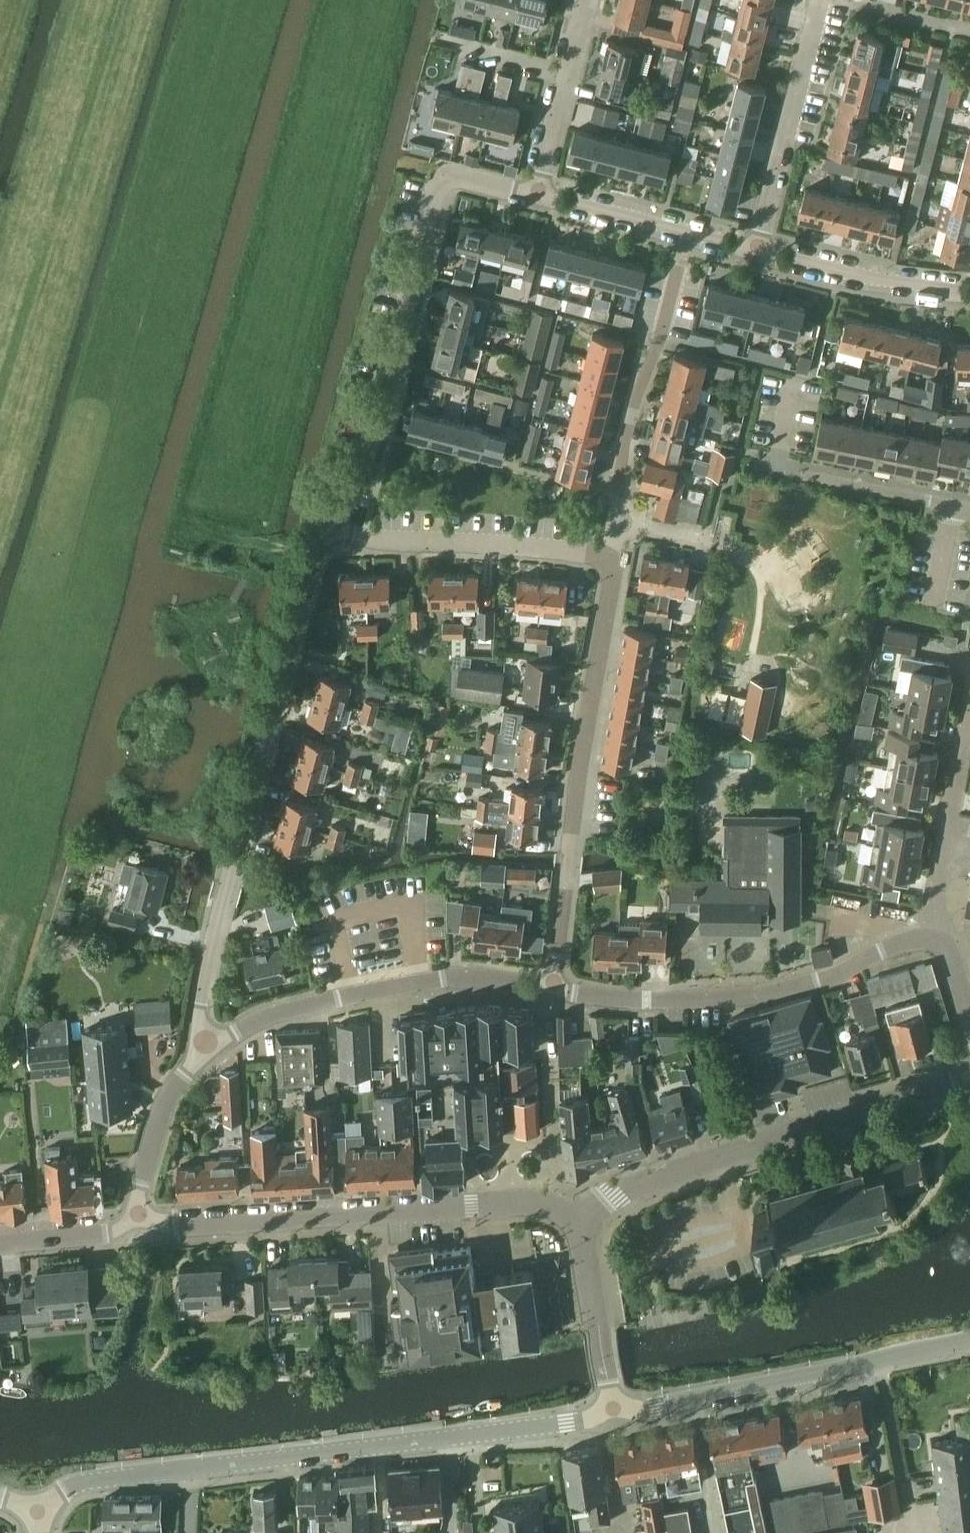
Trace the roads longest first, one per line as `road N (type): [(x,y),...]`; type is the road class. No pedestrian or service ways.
road 1 (tertiary): [(37,1516),(81,1484),(612,1415)]
road 2 (residential): [(201,1053),(199,1006),(220,906),(323,528)]
road 3 (unclassified): [(137,1218),(173,1226),(537,1202),(585,1225)]
road 4 (residential): [(553,990),(611,557)]
road 5 (tertiary): [(585,1225),(615,1194),(969,1073)]
road 6 (residential): [(553,990),(747,998),(815,979),(894,944),(937,941)]
road 7 (residential): [(323,528),(373,432),(438,186),(448,177)]
road 8 (residential): [(201,1053),(258,1020),(388,989),(449,978),(553,990)]
road 9 (residential): [(611,557),(624,440),(678,264)]
road 10 (residential): [(323,528),(379,540),(611,557)]
road 11 (residential): [(969,509),(775,468),(794,383)]
road 12 (tertiary): [(612,1415),(881,1360)]
road 13 (residential): [(756,253),(821,0)]
road 14 (residential): [(756,253),(536,197)]
road 15 (residential): [(937,941),(935,912),(969,723)]
road 16 (residential): [(969,290),(756,253)]
road 17 (tertiary): [(612,1415),(585,1225)]
road 18 (residential): [(137,1218),(168,1097),(201,1053)]
road 19 (unclassified): [(0,1246),(105,1234),(137,1218)]
road 20 (residential): [(536,197),(564,74)]
road 21 (residential): [(442,44),(564,74)]

